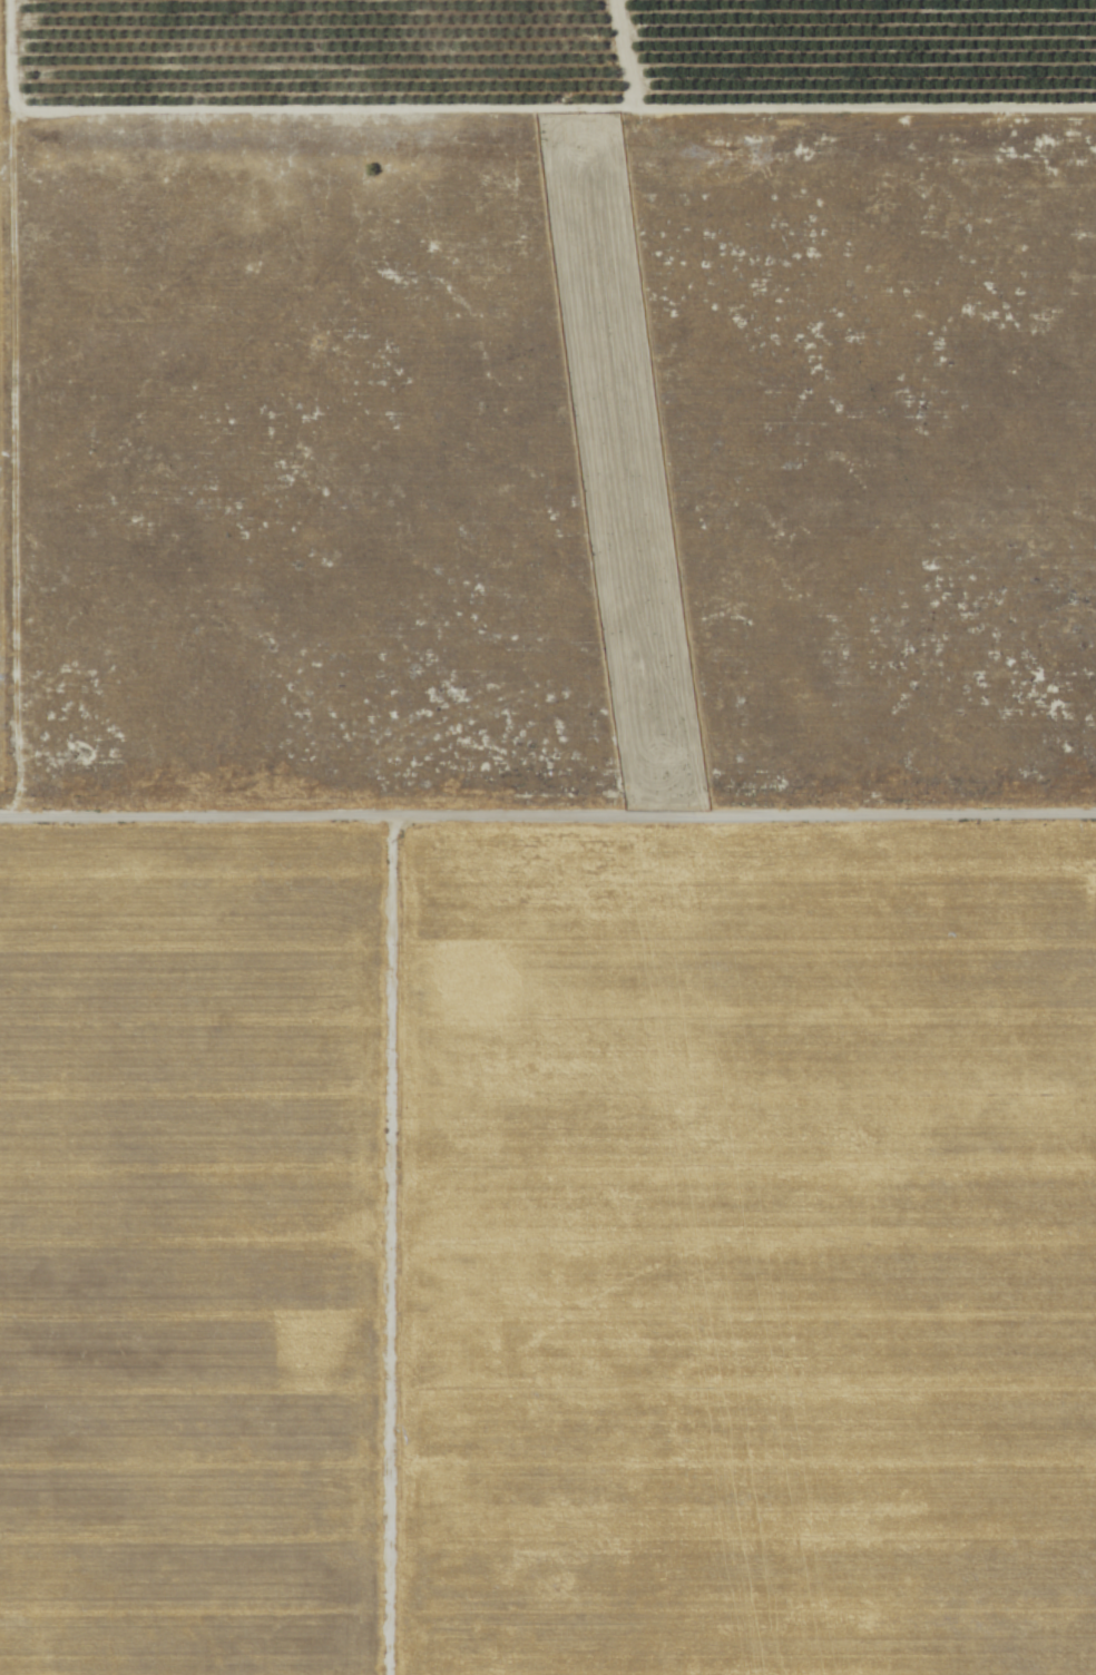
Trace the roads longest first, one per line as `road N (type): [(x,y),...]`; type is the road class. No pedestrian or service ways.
road 1 (track): [(386,1674),(389,822)]

